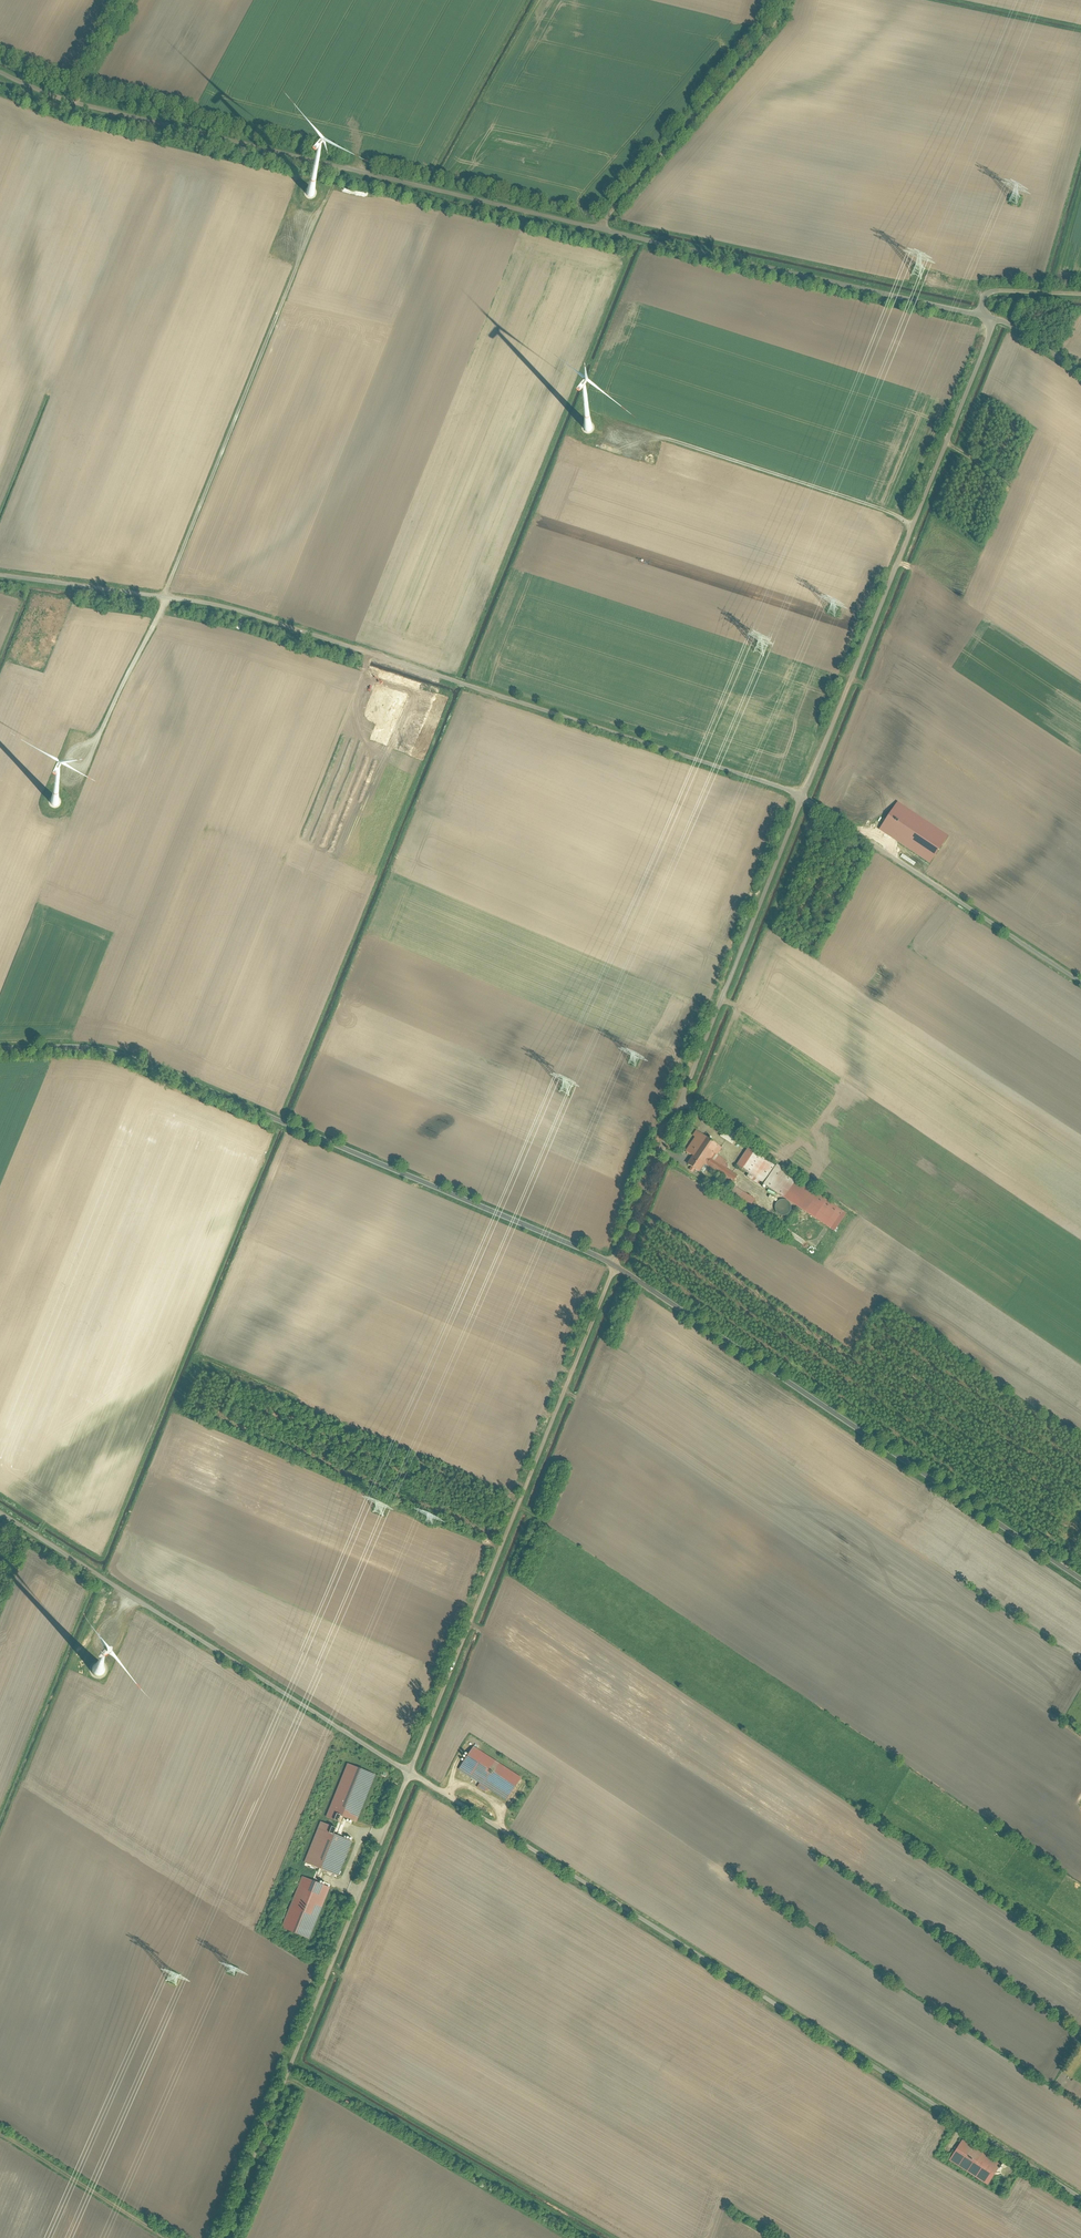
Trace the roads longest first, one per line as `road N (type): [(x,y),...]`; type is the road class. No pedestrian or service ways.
road 1 (track): [(1080,2199),(0,1510)]
road 2 (track): [(222,2237),(615,1266)]
road 3 (unclassified): [(803,797),(171,594),(0,573)]
road 4 (tertiary): [(615,1266),(129,1059),(90,1049),(0,1052)]
road 5 (unclassified): [(597,230),(75,102),(0,69)]
road 6 (tertiary): [(1080,1581),(615,1266)]
road 7 (unclassified): [(994,319),(803,797)]
road 8 (unclassified): [(803,797),(615,1266)]
road 9 (track): [(341,168),(168,594)]
road 10 (unclassified): [(597,230),(979,315)]
road 11 (unclassified): [(1080,982),(803,797)]
road 12 (track): [(914,520),(619,426)]
road 13 (unclassified): [(782,0),(775,25),(597,230)]
road 14 (track): [(171,594),(74,775)]
road 15 (track): [(164,2237),(0,2133)]

